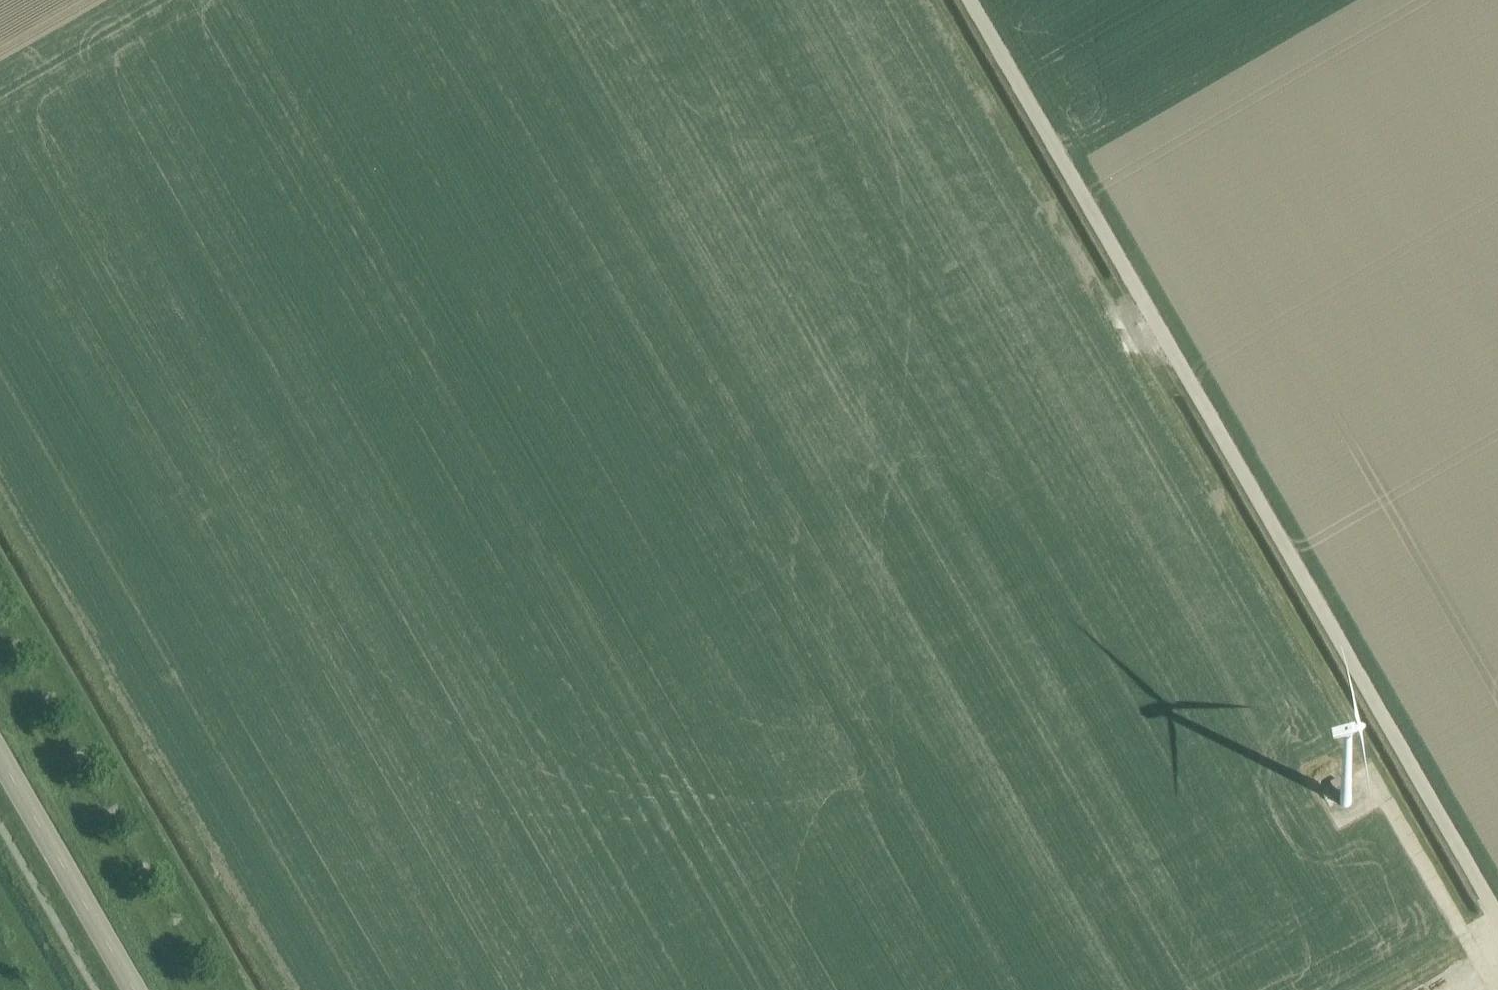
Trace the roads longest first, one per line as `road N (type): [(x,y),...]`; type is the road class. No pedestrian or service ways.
road 1 (tertiary): [(0,783),(122,989)]

